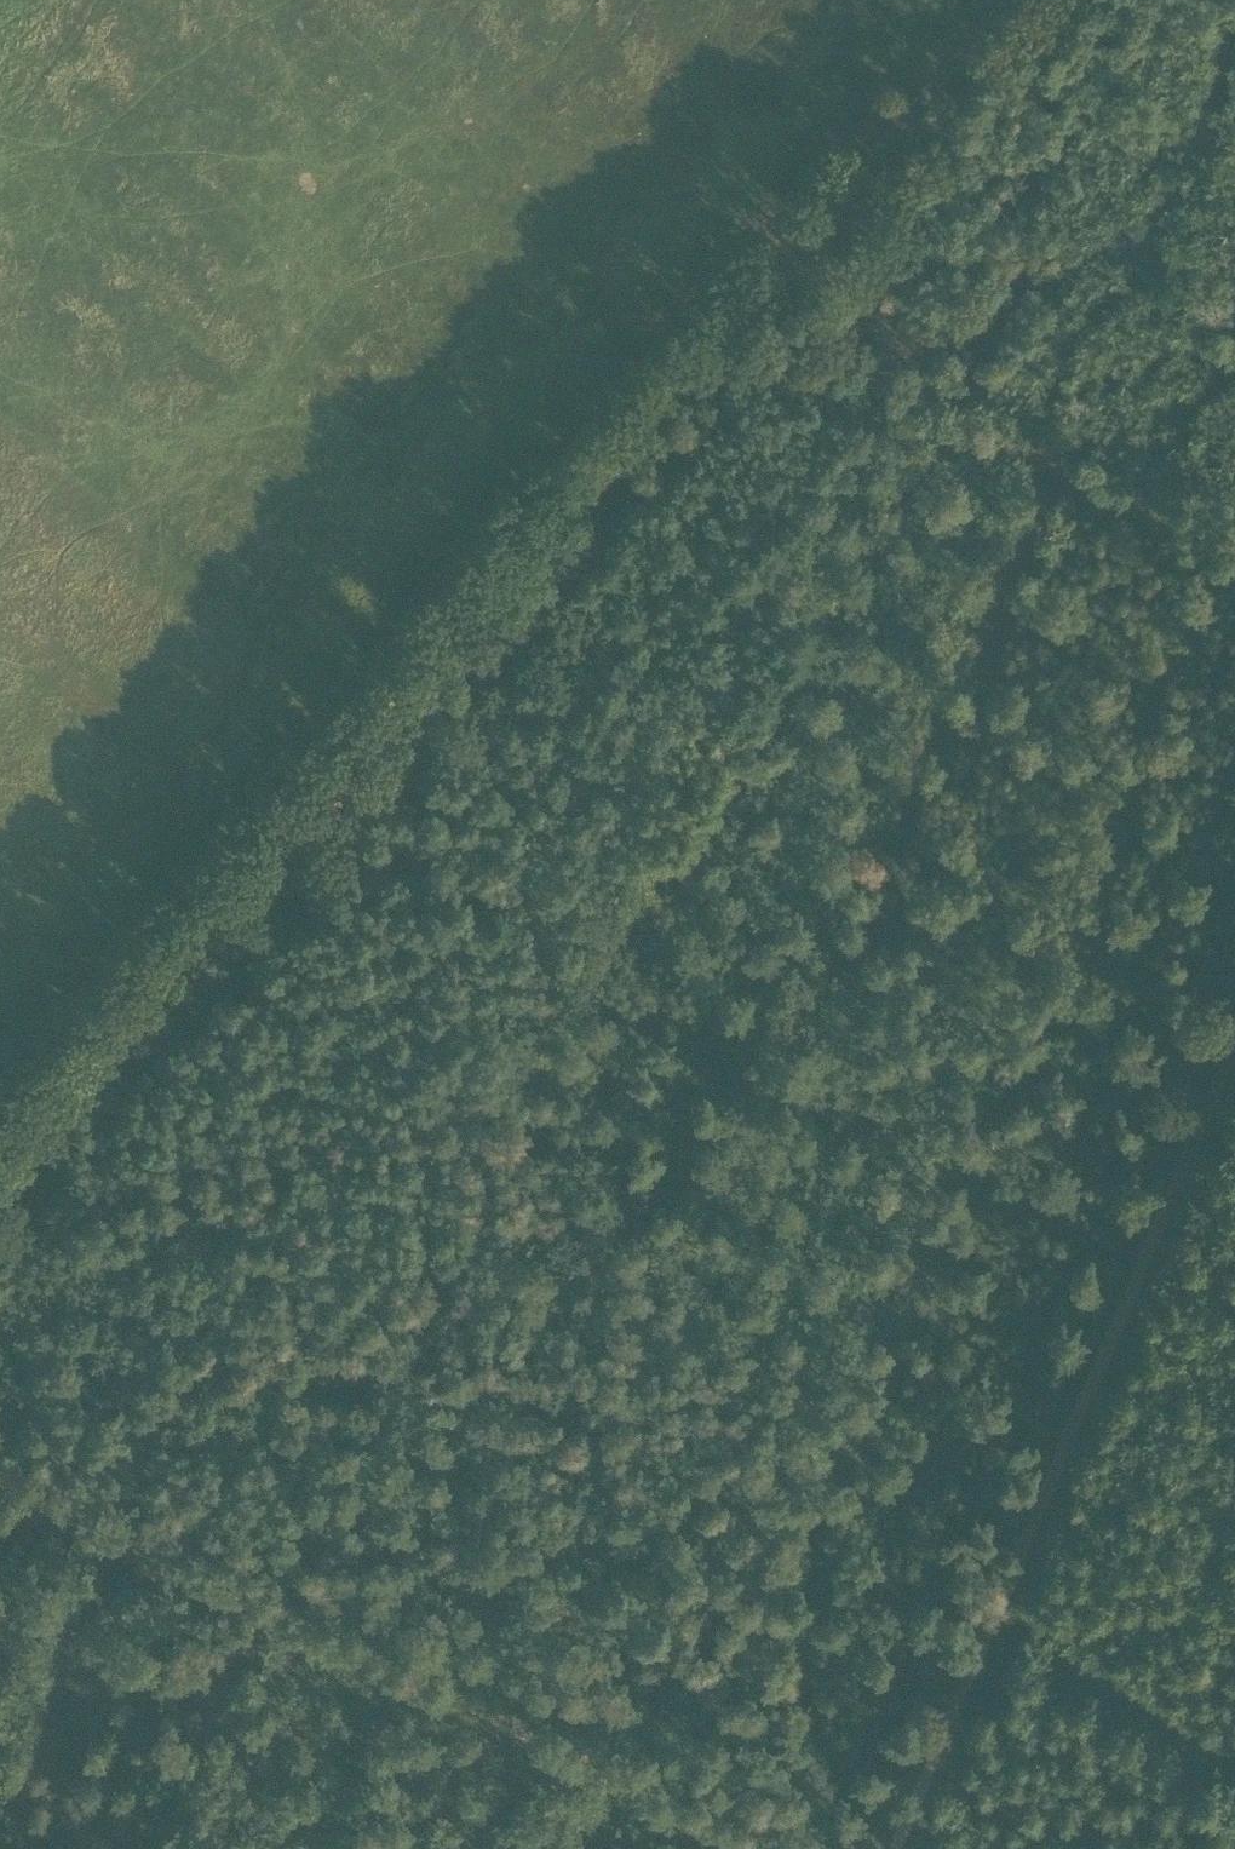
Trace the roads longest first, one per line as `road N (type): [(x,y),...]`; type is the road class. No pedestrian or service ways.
road 1 (track): [(1005,0),(0,1144)]
road 2 (track): [(1234,1008),(883,1848)]

